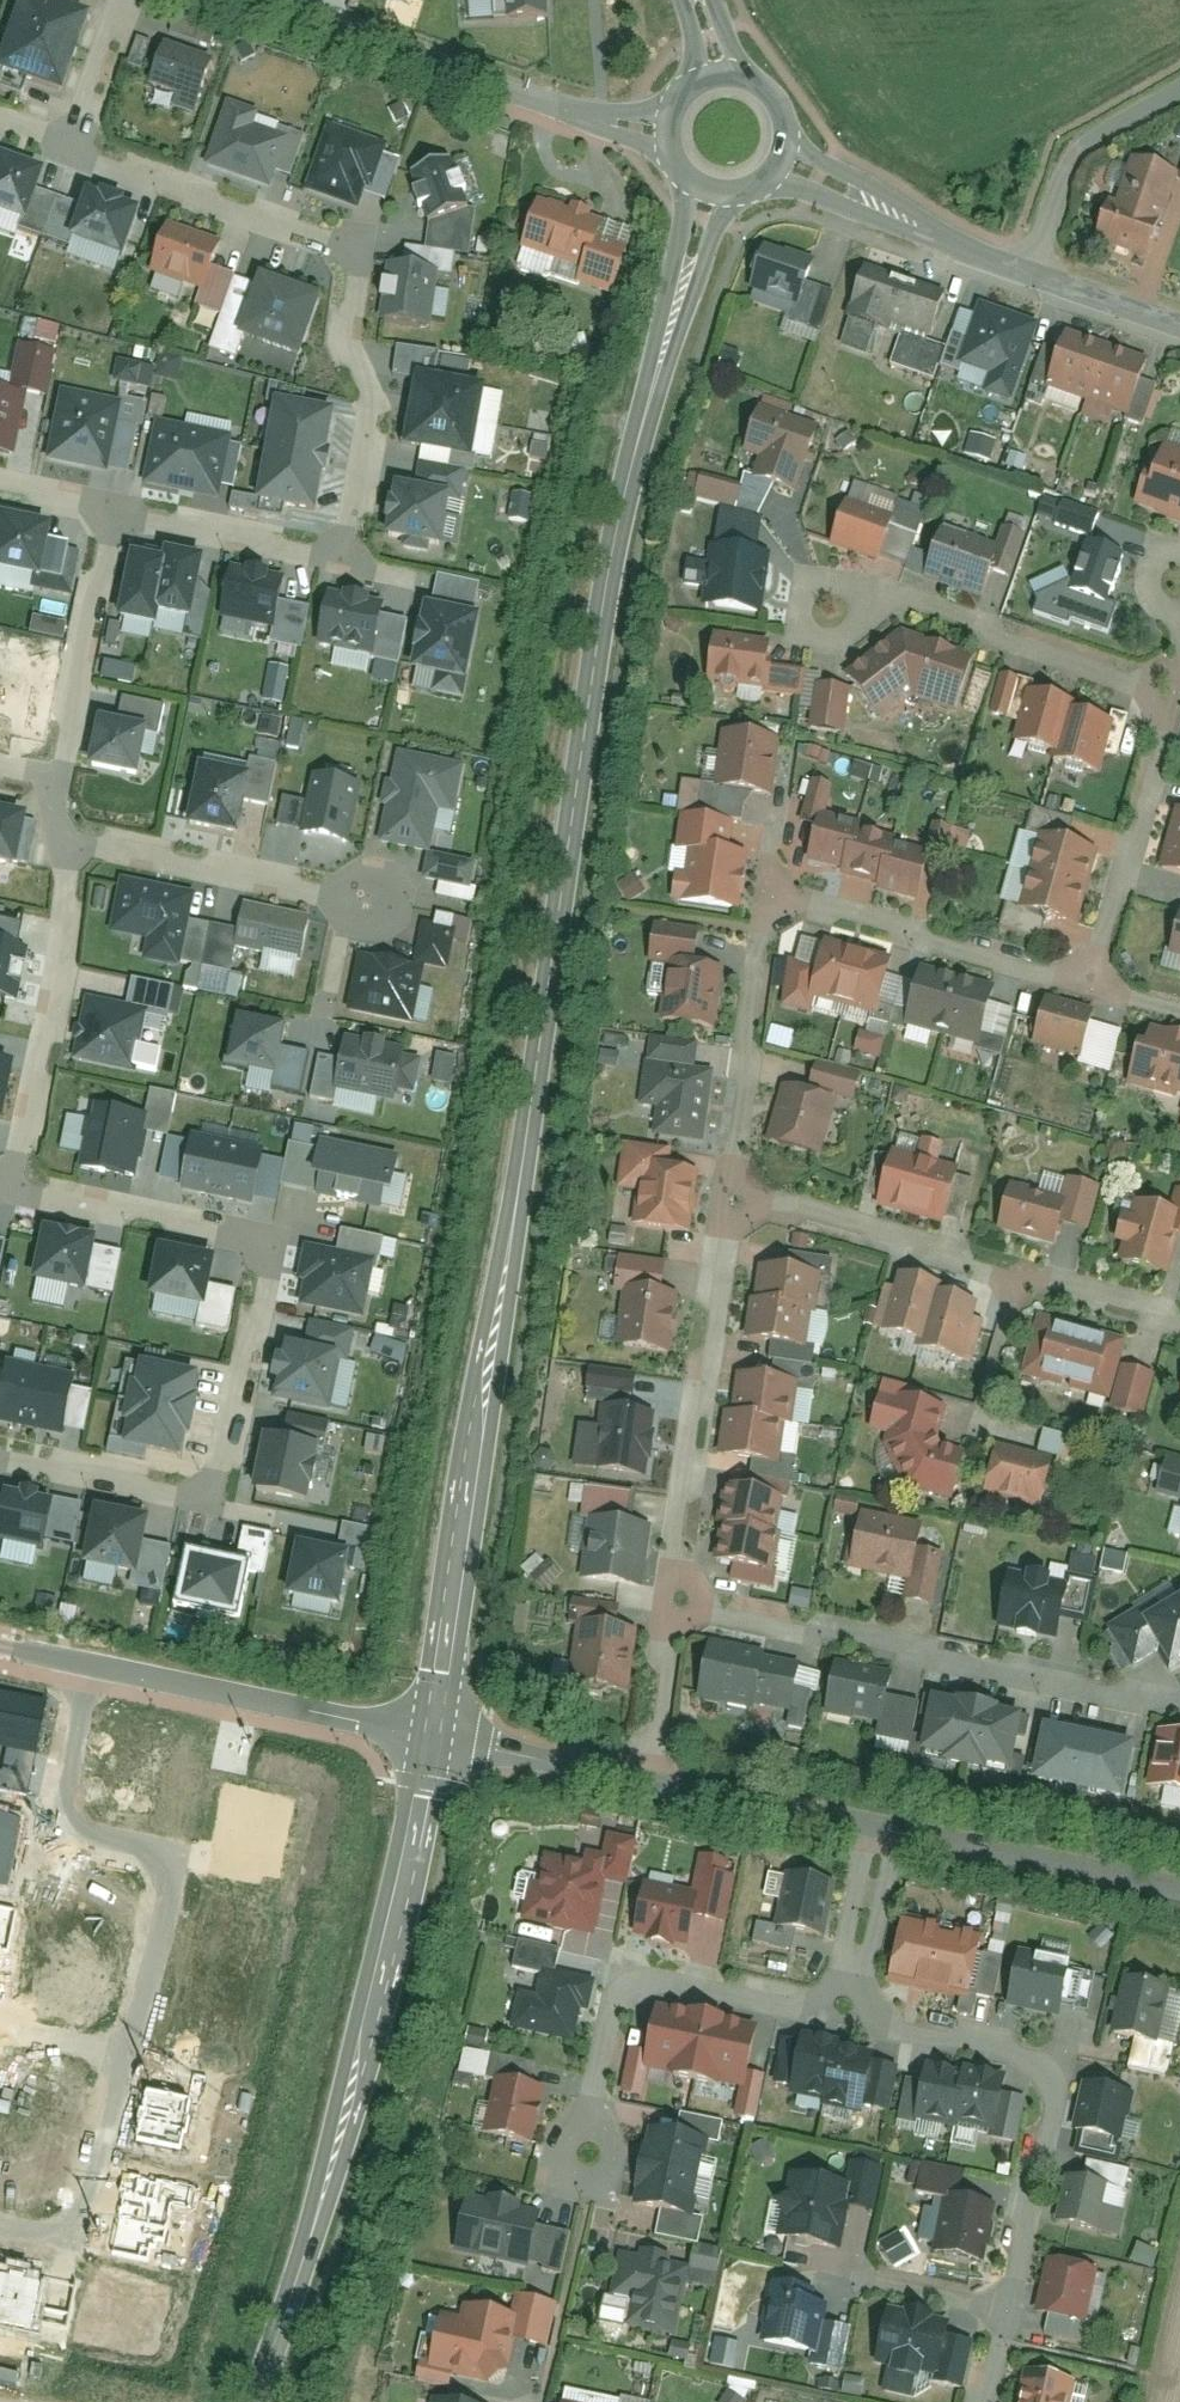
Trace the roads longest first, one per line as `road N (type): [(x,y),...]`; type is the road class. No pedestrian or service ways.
road 1 (tertiary): [(436,1737),(627,479)]
road 2 (residential): [(113,514),(347,559),(378,423),(354,348),(371,252),(70,148)]
road 3 (residential): [(0,1461),(190,1496),(230,1466),(268,1271),(243,1232),(17,1190)]
road 4 (tertiary): [(255,2401),(367,2055),(415,1870),(436,1737)]
road 5 (residential): [(727,1194),(770,907),(816,908),(1094,989)]
road 6 (residential): [(666,1616),(1179,1709)]
road 7 (residential): [(727,1194),(1179,1329)]
road 8 (residential): [(846,2013),(1028,2053),(1049,2076),(1000,2320)]
road 9 (unclassified): [(0,1651),(436,1737)]
road 10 (residential): [(666,1616),(727,1194)]
road 11 (residential): [(846,2013),(643,1978),(615,1994),(589,2095),(590,2160)]
road 12 (residential): [(820,621),(897,601),(1170,696)]
road 13 (residential): [(17,1190),(77,844)]
road 14 (residential): [(389,906),(77,844)]
road 15 (tertiary): [(684,180),(680,238),(627,479)]
road 16 (tertiary): [(627,479),(709,245),(738,196)]
road 17 (residential): [(1170,696),(1094,989)]
road 18 (unclassified): [(883,1836),(1179,1897)]
road 19 (residential): [(243,0),(515,95)]
road 20 (residential): [(1028,276),(827,167),(786,124)]
road 21 (residential): [(758,188),(811,196),(1028,276)]
road 22 (residential): [(58,786),(113,514)]
road 23 (residential): [(1028,276),(1080,149),(1179,85)]
road 24 (unclassified): [(641,1786),(883,1836)]
road 25 (unclassified): [(436,1737),(641,1786)]
road 26 (residential): [(846,2013),(883,1836)]
road 27 (residential): [(641,1786),(666,1616)]
road 28 (residential): [(515,95),(671,161)]
road 29 (residential): [(674,105),(602,112),(515,95)]
road 30 (residential): [(1028,276),(1179,328)]
road 31 (residential): [(70,148),(121,0)]
road 32 (residential): [(1000,2320),(861,2287)]

